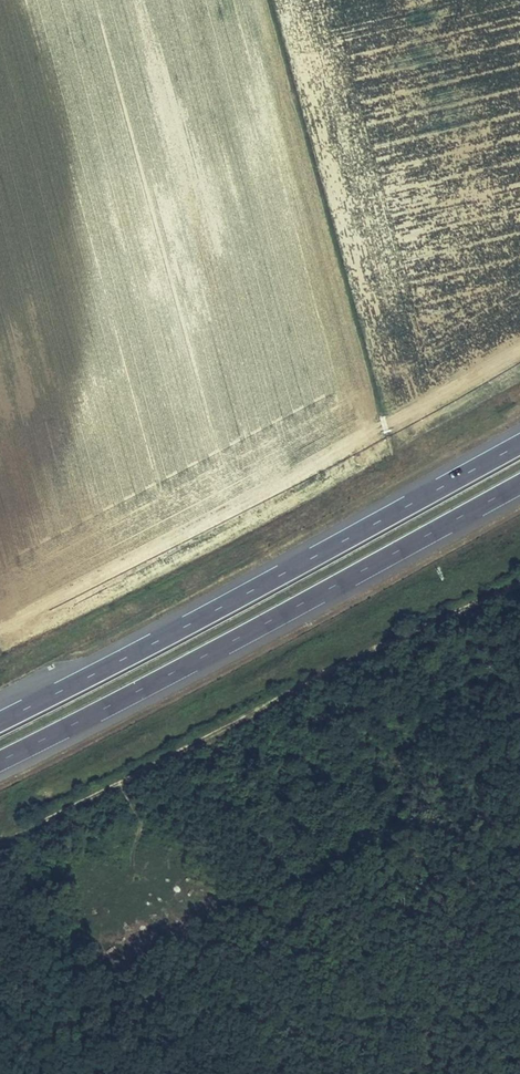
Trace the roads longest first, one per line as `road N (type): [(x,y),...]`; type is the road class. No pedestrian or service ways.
road 1 (motorway): [(519,445),(0,722)]
road 2 (motorway): [(0,762),(519,485)]
road 3 (track): [(0,840),(329,671),(519,585)]

